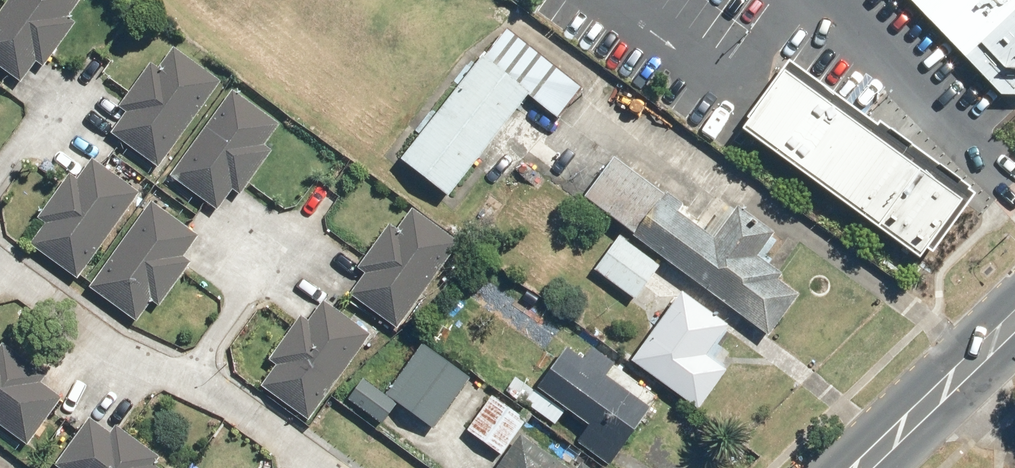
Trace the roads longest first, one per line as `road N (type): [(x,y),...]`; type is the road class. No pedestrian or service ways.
road 1 (primary): [(865,467),(1014,325)]

